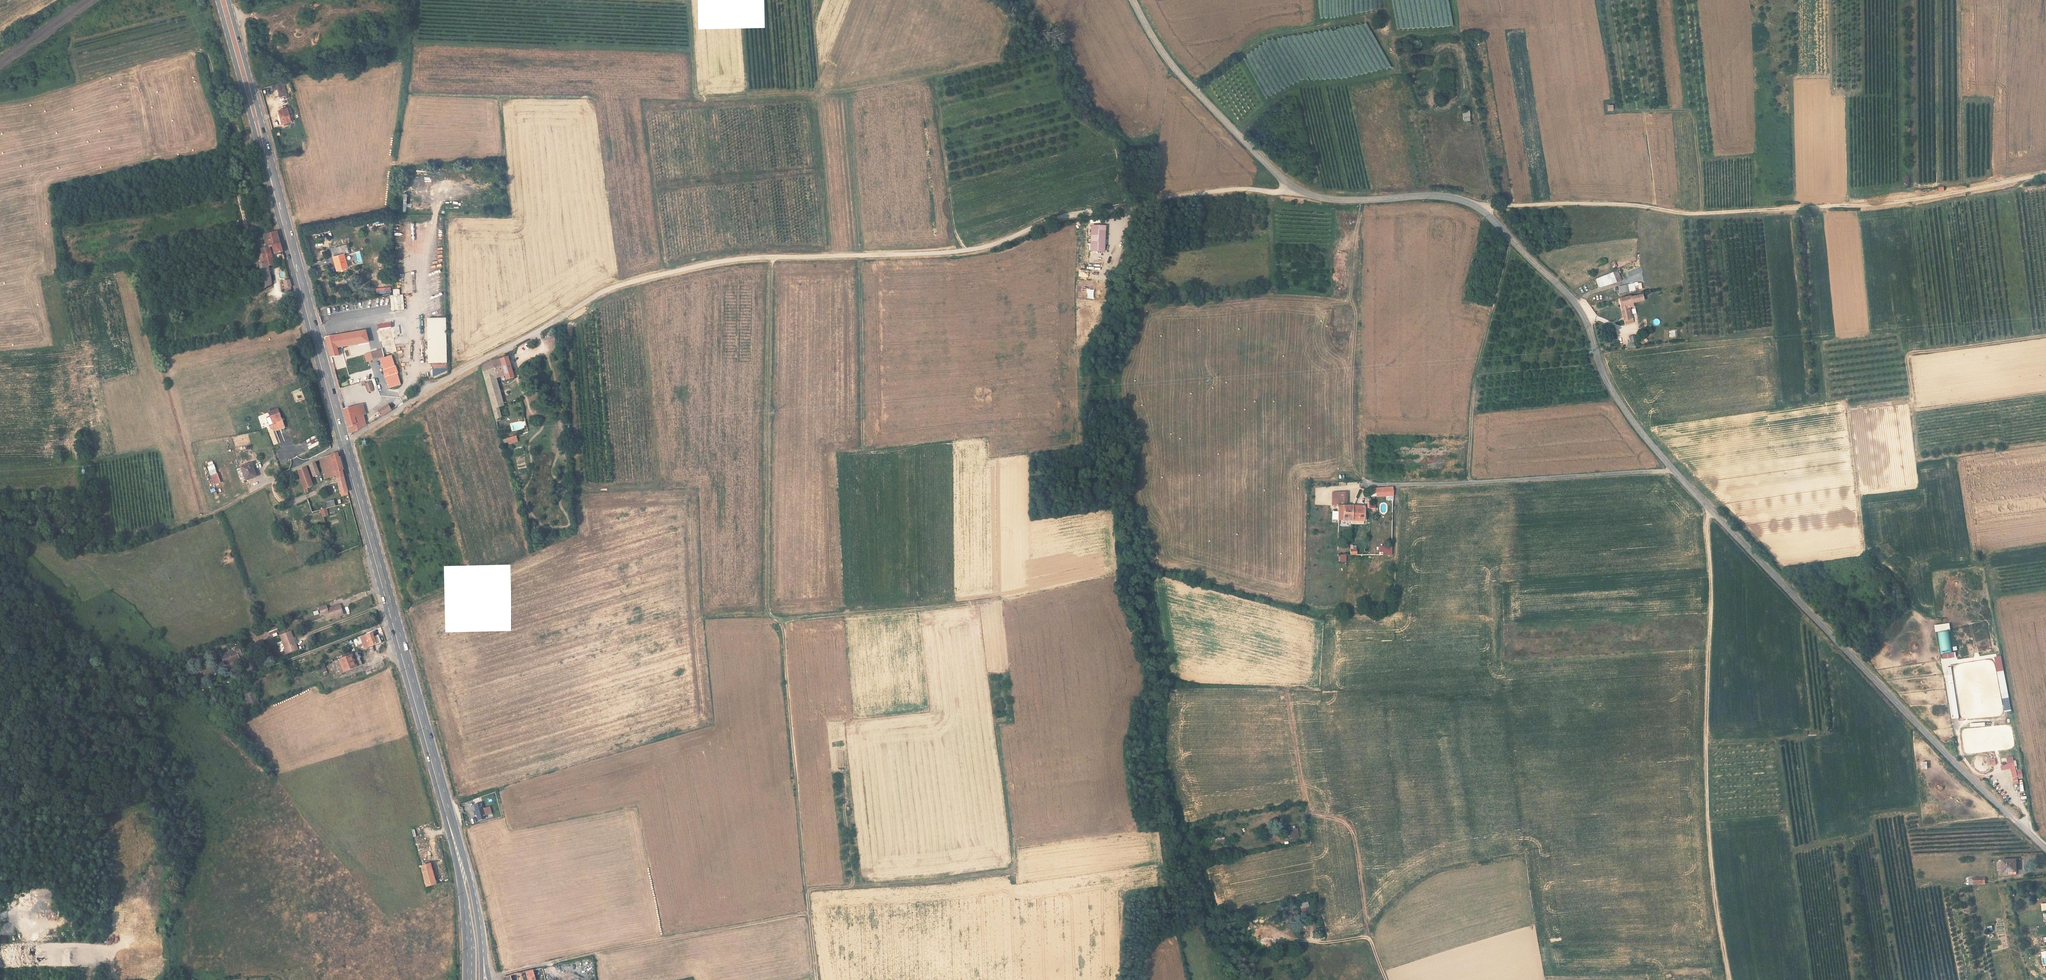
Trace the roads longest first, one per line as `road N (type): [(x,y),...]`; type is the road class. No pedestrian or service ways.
road 1 (track): [(344,443),(603,295),(662,276),(748,260),(982,248),(1051,219),(1134,204)]
road 2 (tertiary): [(1674,470),(1619,402),(1576,305),(1490,216),(1449,197),(1334,200),(1290,186),(1174,69),(1132,0)]
road 3 (primary): [(445,805),(255,121)]
road 4 (track): [(807,890),(784,637),(767,606),(774,260)]
road 5 (track): [(1476,207),(1790,210),(2045,175)]
road 6 (tertiary): [(2045,850),(1930,740),(1674,470)]
road 7 (track): [(1728,979),(1707,832),(1710,510)]
road 8 (track): [(488,976),(809,913)]
road 9 (residential): [(1360,487),(1674,470)]
road 10 (track): [(1134,204),(1112,141),(1068,107),(1052,51),(993,0)]
road 11 (track): [(0,522),(105,546),(187,523),(245,495)]
road 12 (track): [(1471,483),(1477,370),(1510,239)]
road 13 (track): [(1386,979),(1363,934),(1346,820),(1299,817)]
road 14 (track): [(807,890),(1013,870)]
road 15 (track): [(1912,400),(1909,354),(2045,335)]
road 16 (primary): [(445,805),(464,904),(467,979)]
road 17 (primary): [(482,960),(473,894),(445,805)]
road 18 (track): [(1134,204),(1290,186)]
road 19 (track): [(1701,214),(1691,114),(1644,110)]
road 20 (primary): [(216,0),(255,121)]
road 21 (primary): [(255,121),(226,0)]

